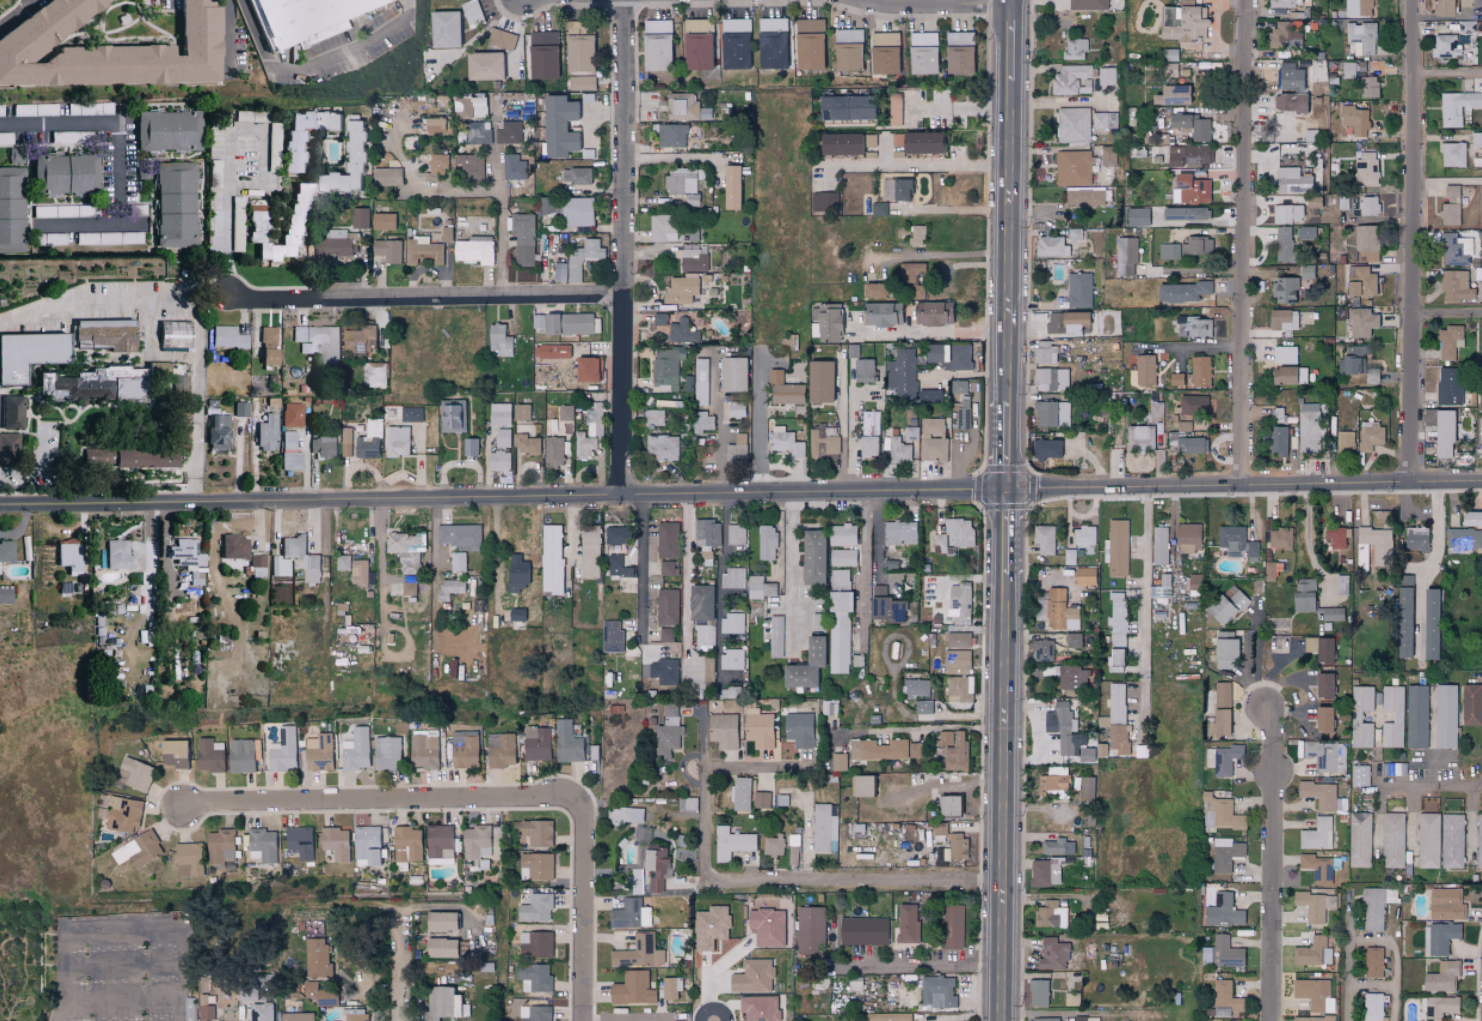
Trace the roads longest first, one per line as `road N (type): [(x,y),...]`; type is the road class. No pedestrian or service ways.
road 1 (residential): [(0,504),(1011,493)]
road 2 (residential): [(623,494),(627,0)]
road 3 (residential): [(1241,489),(1247,0)]
road 4 (residential): [(1410,487),(1413,0)]
road 5 (residential): [(1011,493),(1481,486)]
road 6 (secondary): [(1005,1020),(1010,576)]
road 7 (residential): [(714,769),(714,888),(1007,884)]
road 8 (residential): [(227,293),(250,300),(624,299)]
road 9 (residential): [(184,809),(573,803)]
road 10 (secondary): [(1011,403),(1012,82)]
road 11 (residential): [(1273,1020),(1273,712)]
road 12 (residential): [(579,1020),(580,813),(573,803)]
road 13 (residential): [(859,0),(1012,4)]

